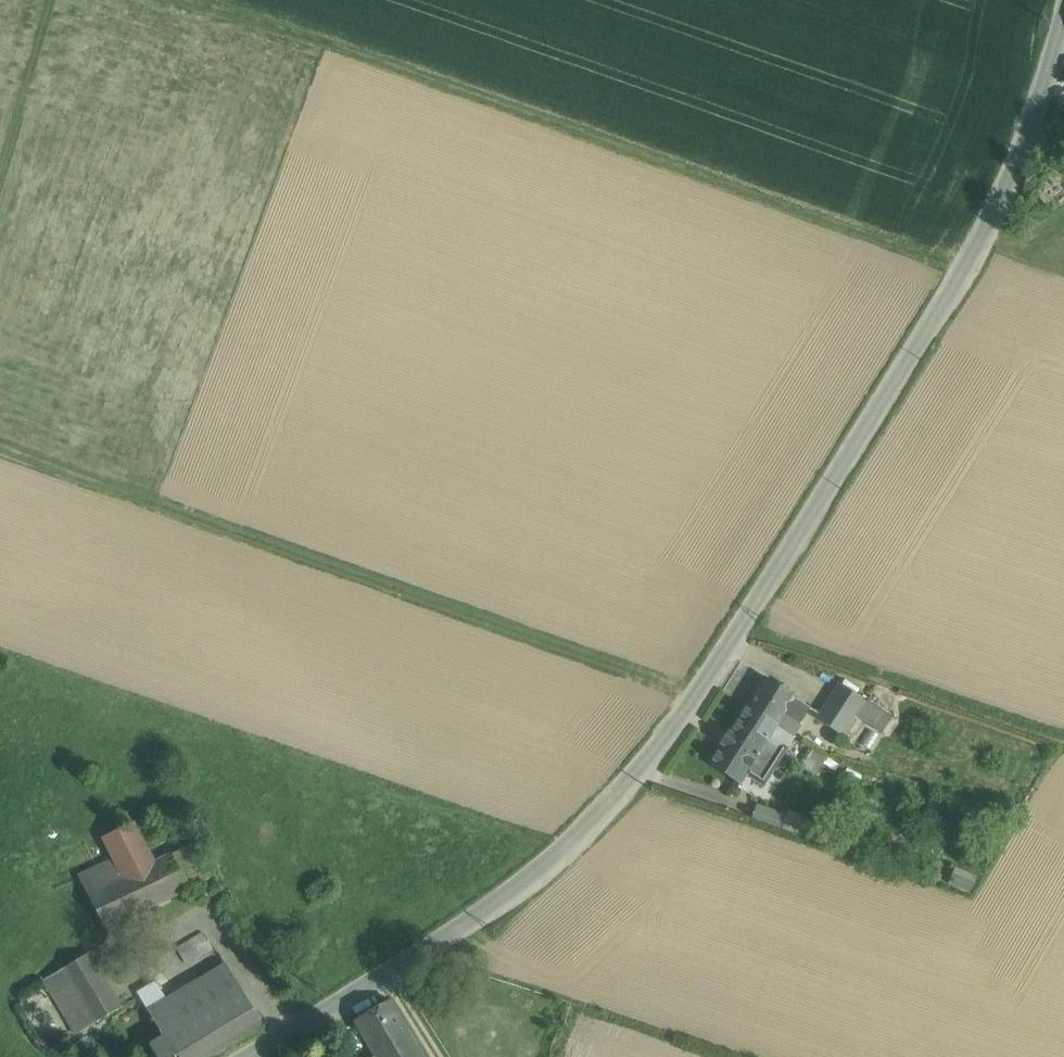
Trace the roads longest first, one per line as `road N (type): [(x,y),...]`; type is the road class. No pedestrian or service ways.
road 1 (unclassified): [(246,1056),(435,943),(571,845),(700,695),(963,270),(1037,113),(1063,13)]
road 2 (track): [(189,0),(963,270)]
road 3 (track): [(700,695),(0,453)]
road 4 (track): [(0,165),(52,0)]

